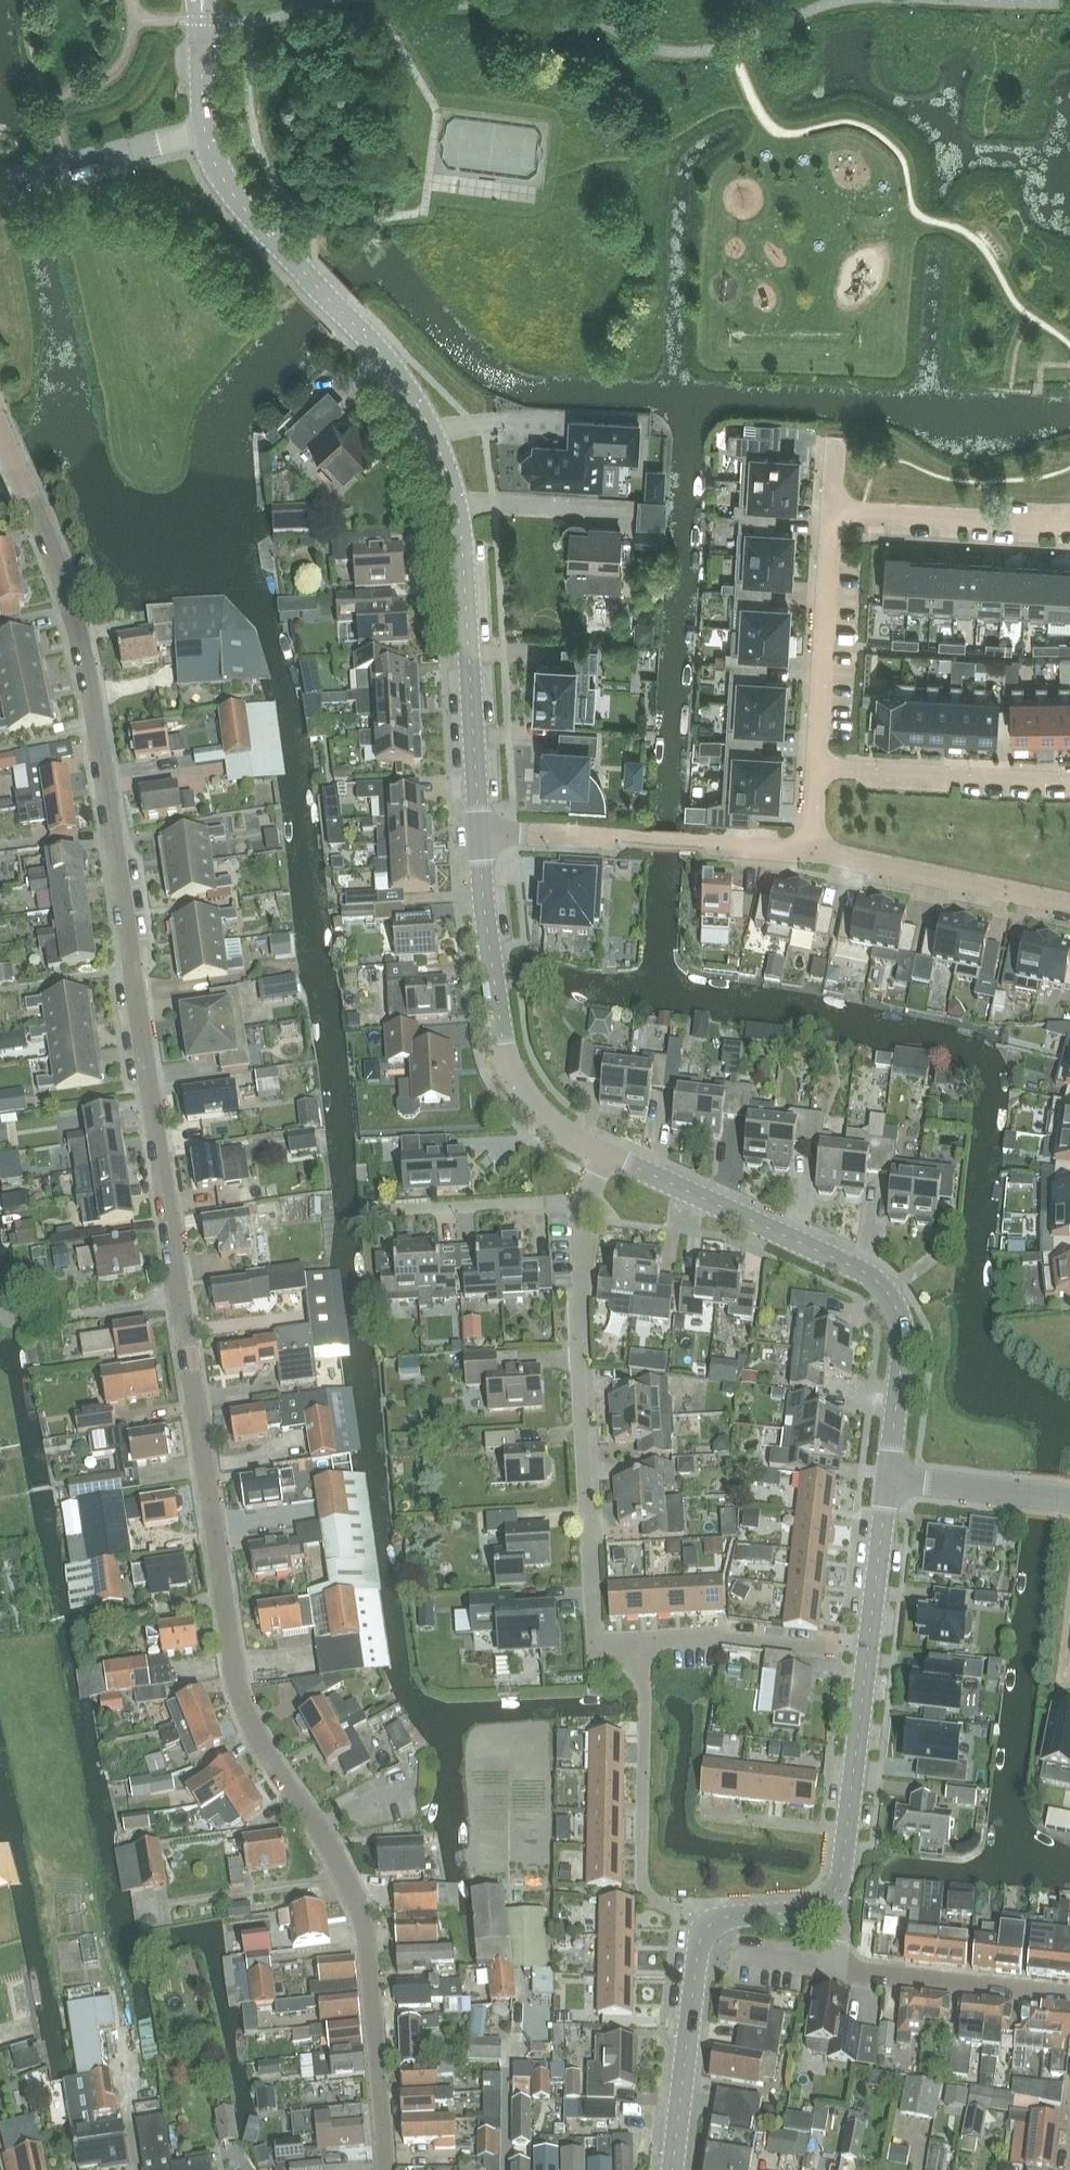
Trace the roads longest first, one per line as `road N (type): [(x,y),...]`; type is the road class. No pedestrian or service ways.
road 1 (residential): [(387,2169),(368,1934),(355,1894),(255,1734),(239,1691),(97,719),(64,578),(0,428)]
road 2 (tertiary): [(479,835),(463,541),(439,449),(380,352),(226,184),(205,130)]
road 3 (residential): [(641,1669),(603,1656),(592,1613),(581,1199),(603,1152)]
road 4 (tertiary): [(888,1479),(901,1338),(885,1291),(852,1265),(603,1152)]
road 5 (tertiary): [(603,1152),(555,1125),(511,1069),(479,835)]
road 6 (residential): [(479,835),(695,839),(816,853)]
road 7 (residential): [(1069,1992),(860,1970),(837,1951),(835,1895)]
road 8 (residential): [(703,1930),(658,1904),(641,1881),(641,1669)]
road 9 (residential): [(816,853),(1069,905)]
road 10 (residential): [(816,770),(832,513)]
road 11 (residential): [(816,770),(1069,779)]
road 12 (tertiary): [(835,1895),(868,1645)]
road 13 (residential): [(641,1669),(655,1643),(687,1636),(868,1645)]
road 14 (tertiary): [(672,2169),(703,1930)]
road 15 (residential): [(832,513),(1069,523)]
road 16 (residential): [(1069,1499),(888,1479)]
road 17 (tertiary): [(868,1645),(888,1479)]
road 18 (unclassified): [(67,166),(205,130)]
road 19 (tertiary): [(703,1930),(721,1917),(789,1913),(835,1895)]
road 20 (tertiary): [(205,130),(202,0)]

